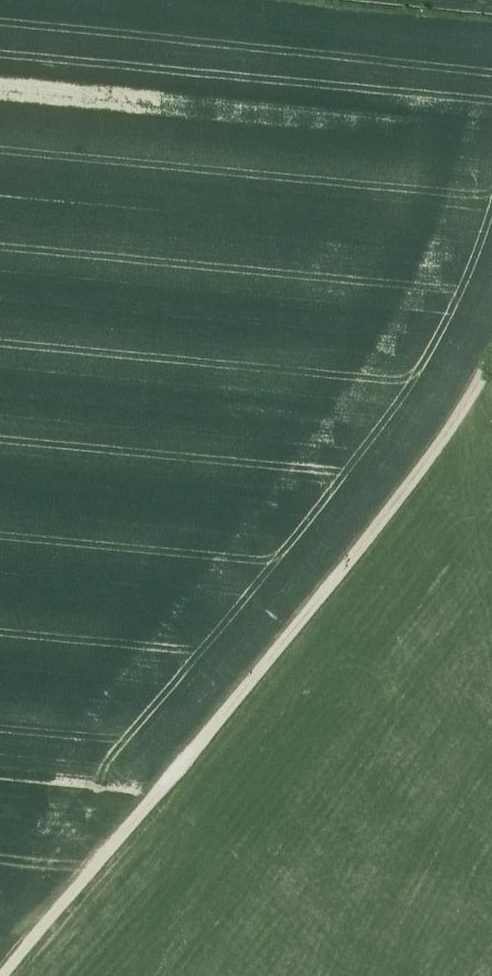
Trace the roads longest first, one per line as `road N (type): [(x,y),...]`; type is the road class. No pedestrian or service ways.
road 1 (track): [(479,385),(350,558),(4,975)]

